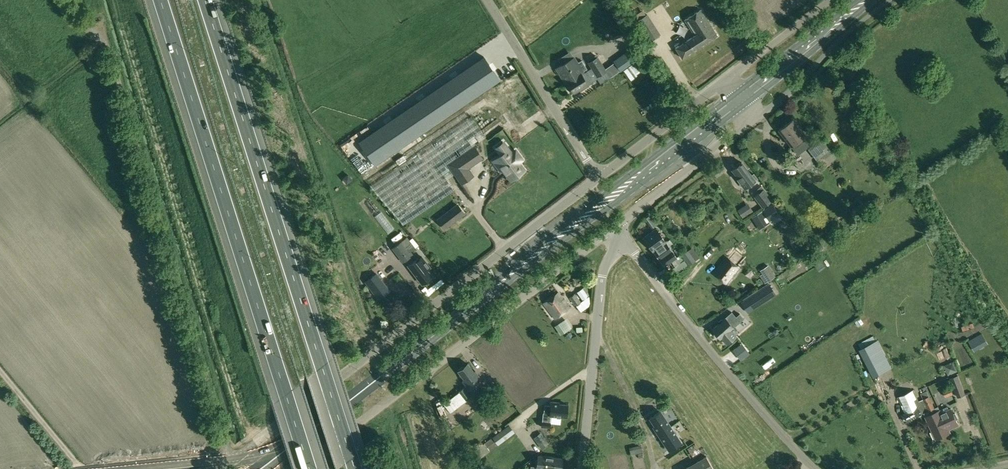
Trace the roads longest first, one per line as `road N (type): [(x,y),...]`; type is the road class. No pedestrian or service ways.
road 1 (primary): [(261,468),(746,96)]
road 2 (motorway): [(355,468),(205,0)]
road 3 (motorway): [(160,0),(309,468)]
road 4 (unclassified): [(232,461),(597,178)]
road 5 (unclassified): [(615,227),(365,419)]
road 6 (unclassified): [(816,468),(625,243)]
road 7 (unclassified): [(625,243),(604,270),(582,468)]
road 8 (unclassified): [(746,96),(762,115),(615,227)]
road 9 (unclassified): [(597,178),(487,0)]
road 10 (unclassified): [(597,178),(730,77)]
road 11 (primary): [(746,96),(870,0)]
road 12 (unclassified): [(730,77),(832,0)]

